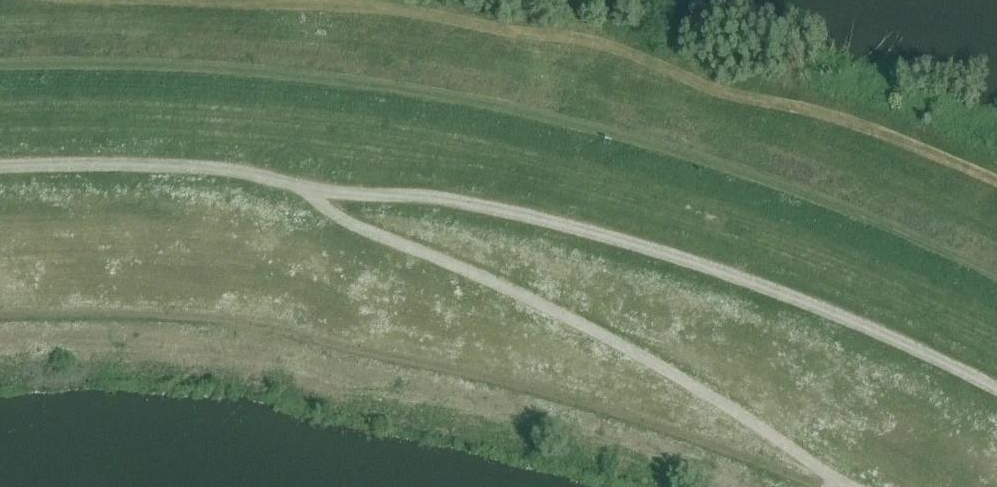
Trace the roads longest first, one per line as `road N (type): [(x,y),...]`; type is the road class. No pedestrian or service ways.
road 1 (track): [(0,171),(189,171),(551,225),(700,267),(863,327),(996,391)]
road 2 (track): [(849,486),(662,370),(529,299),(343,221),(313,191)]

